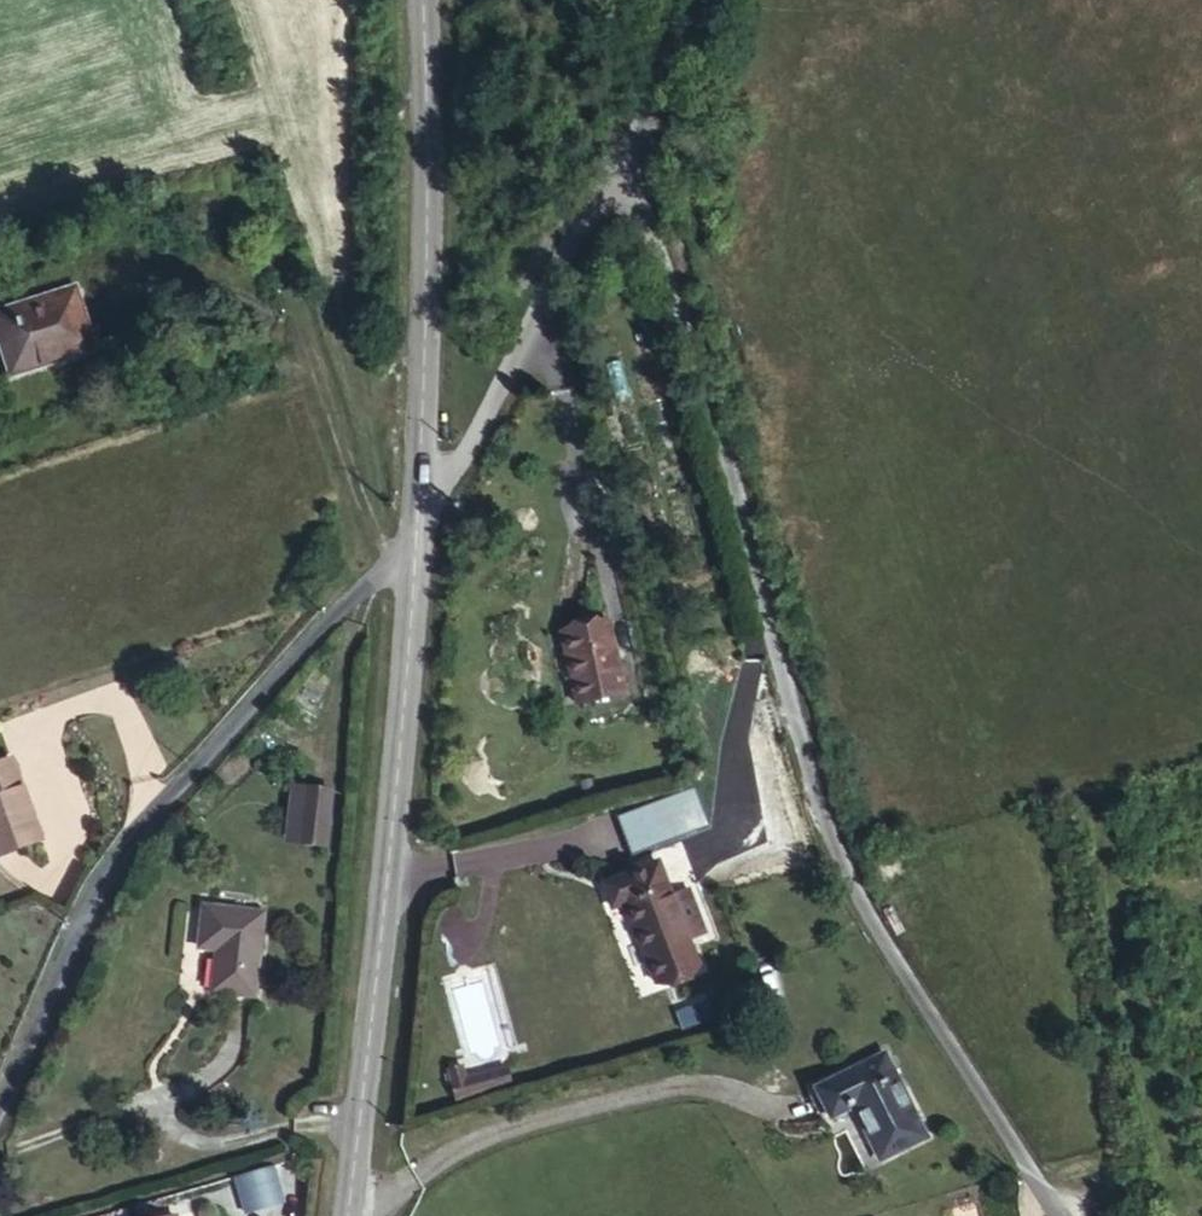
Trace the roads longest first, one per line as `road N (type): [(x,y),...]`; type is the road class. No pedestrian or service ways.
road 1 (residential): [(634,142),(846,872),(1058,1215)]
road 2 (unclassified): [(0,1104),(109,870),(413,553)]
road 3 (tertiary): [(346,1215),(413,553)]
road 4 (track): [(413,553),(530,373),(634,142),(681,0)]
road 5 (tertiary): [(413,553),(423,0)]

